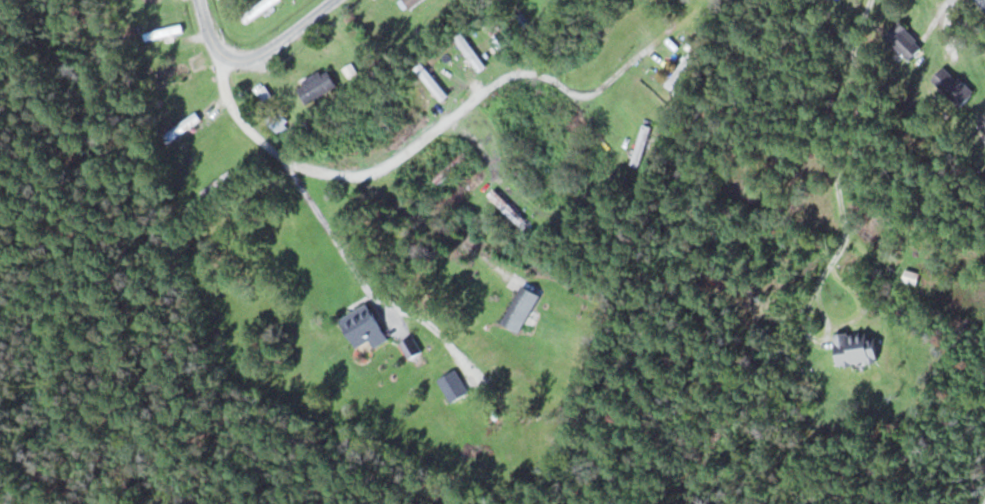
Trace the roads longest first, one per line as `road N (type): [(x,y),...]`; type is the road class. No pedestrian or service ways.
road 1 (residential): [(328,0),(254,56),(239,58),(214,46),(198,0)]

